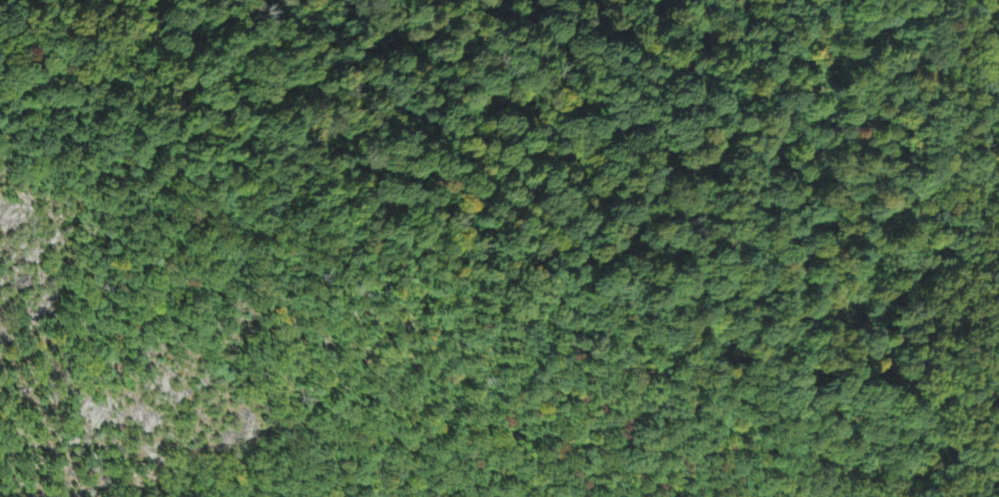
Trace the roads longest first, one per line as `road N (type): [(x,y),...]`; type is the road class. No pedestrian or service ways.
road 1 (residential): [(481,496),(495,479),(615,453),(833,448),(828,401),(781,385),(475,380)]

